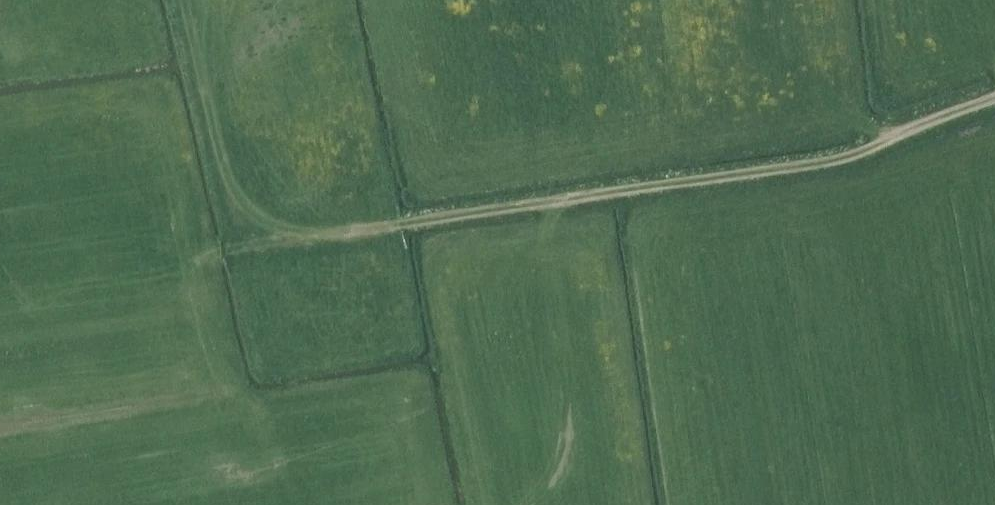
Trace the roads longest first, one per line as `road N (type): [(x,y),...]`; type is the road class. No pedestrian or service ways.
road 1 (track): [(547,204),(277,245),(244,206),(204,61)]
road 2 (track): [(277,245),(212,254),(0,467)]
road 3 (track): [(895,136),(838,160),(547,204)]

